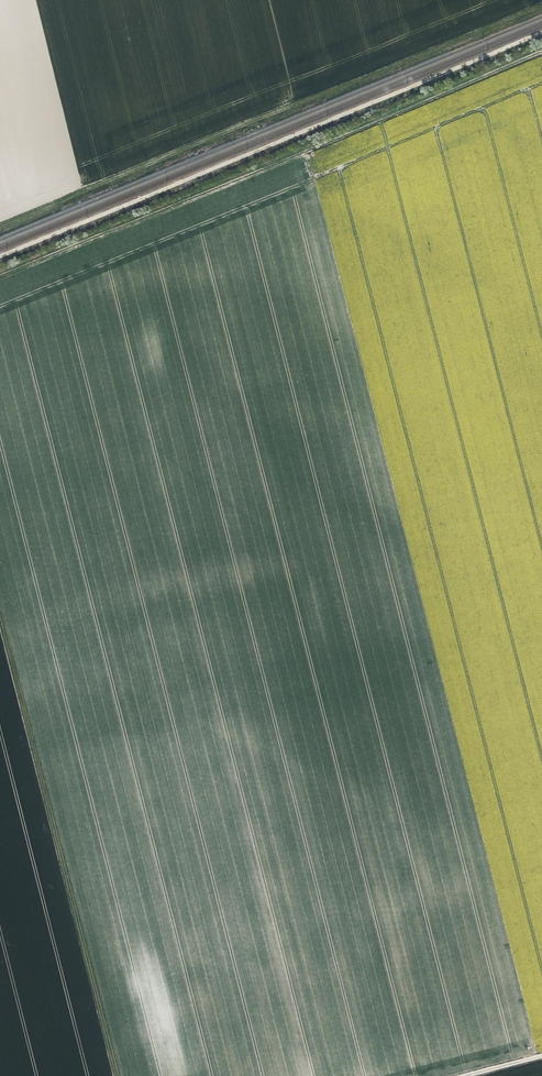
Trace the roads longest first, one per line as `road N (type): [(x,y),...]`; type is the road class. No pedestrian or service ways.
road 1 (track): [(541,55),(0,277)]
road 2 (track): [(0,225),(541,12)]
road 3 (track): [(118,1075),(0,610)]

